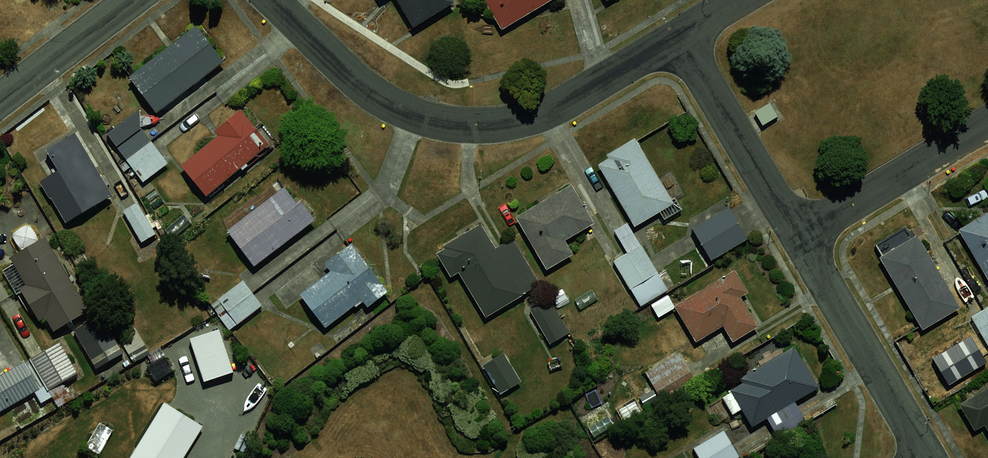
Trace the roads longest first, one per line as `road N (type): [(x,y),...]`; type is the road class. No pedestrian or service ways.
road 1 (residential): [(272,0),(381,98),(456,126),(555,111),(679,38)]
road 2 (residential): [(797,239),(913,437),(916,457)]
road 3 (residential): [(679,38),(797,239)]
road 4 (residential): [(797,239),(987,125)]
road 5 (residential): [(0,97),(138,0)]

